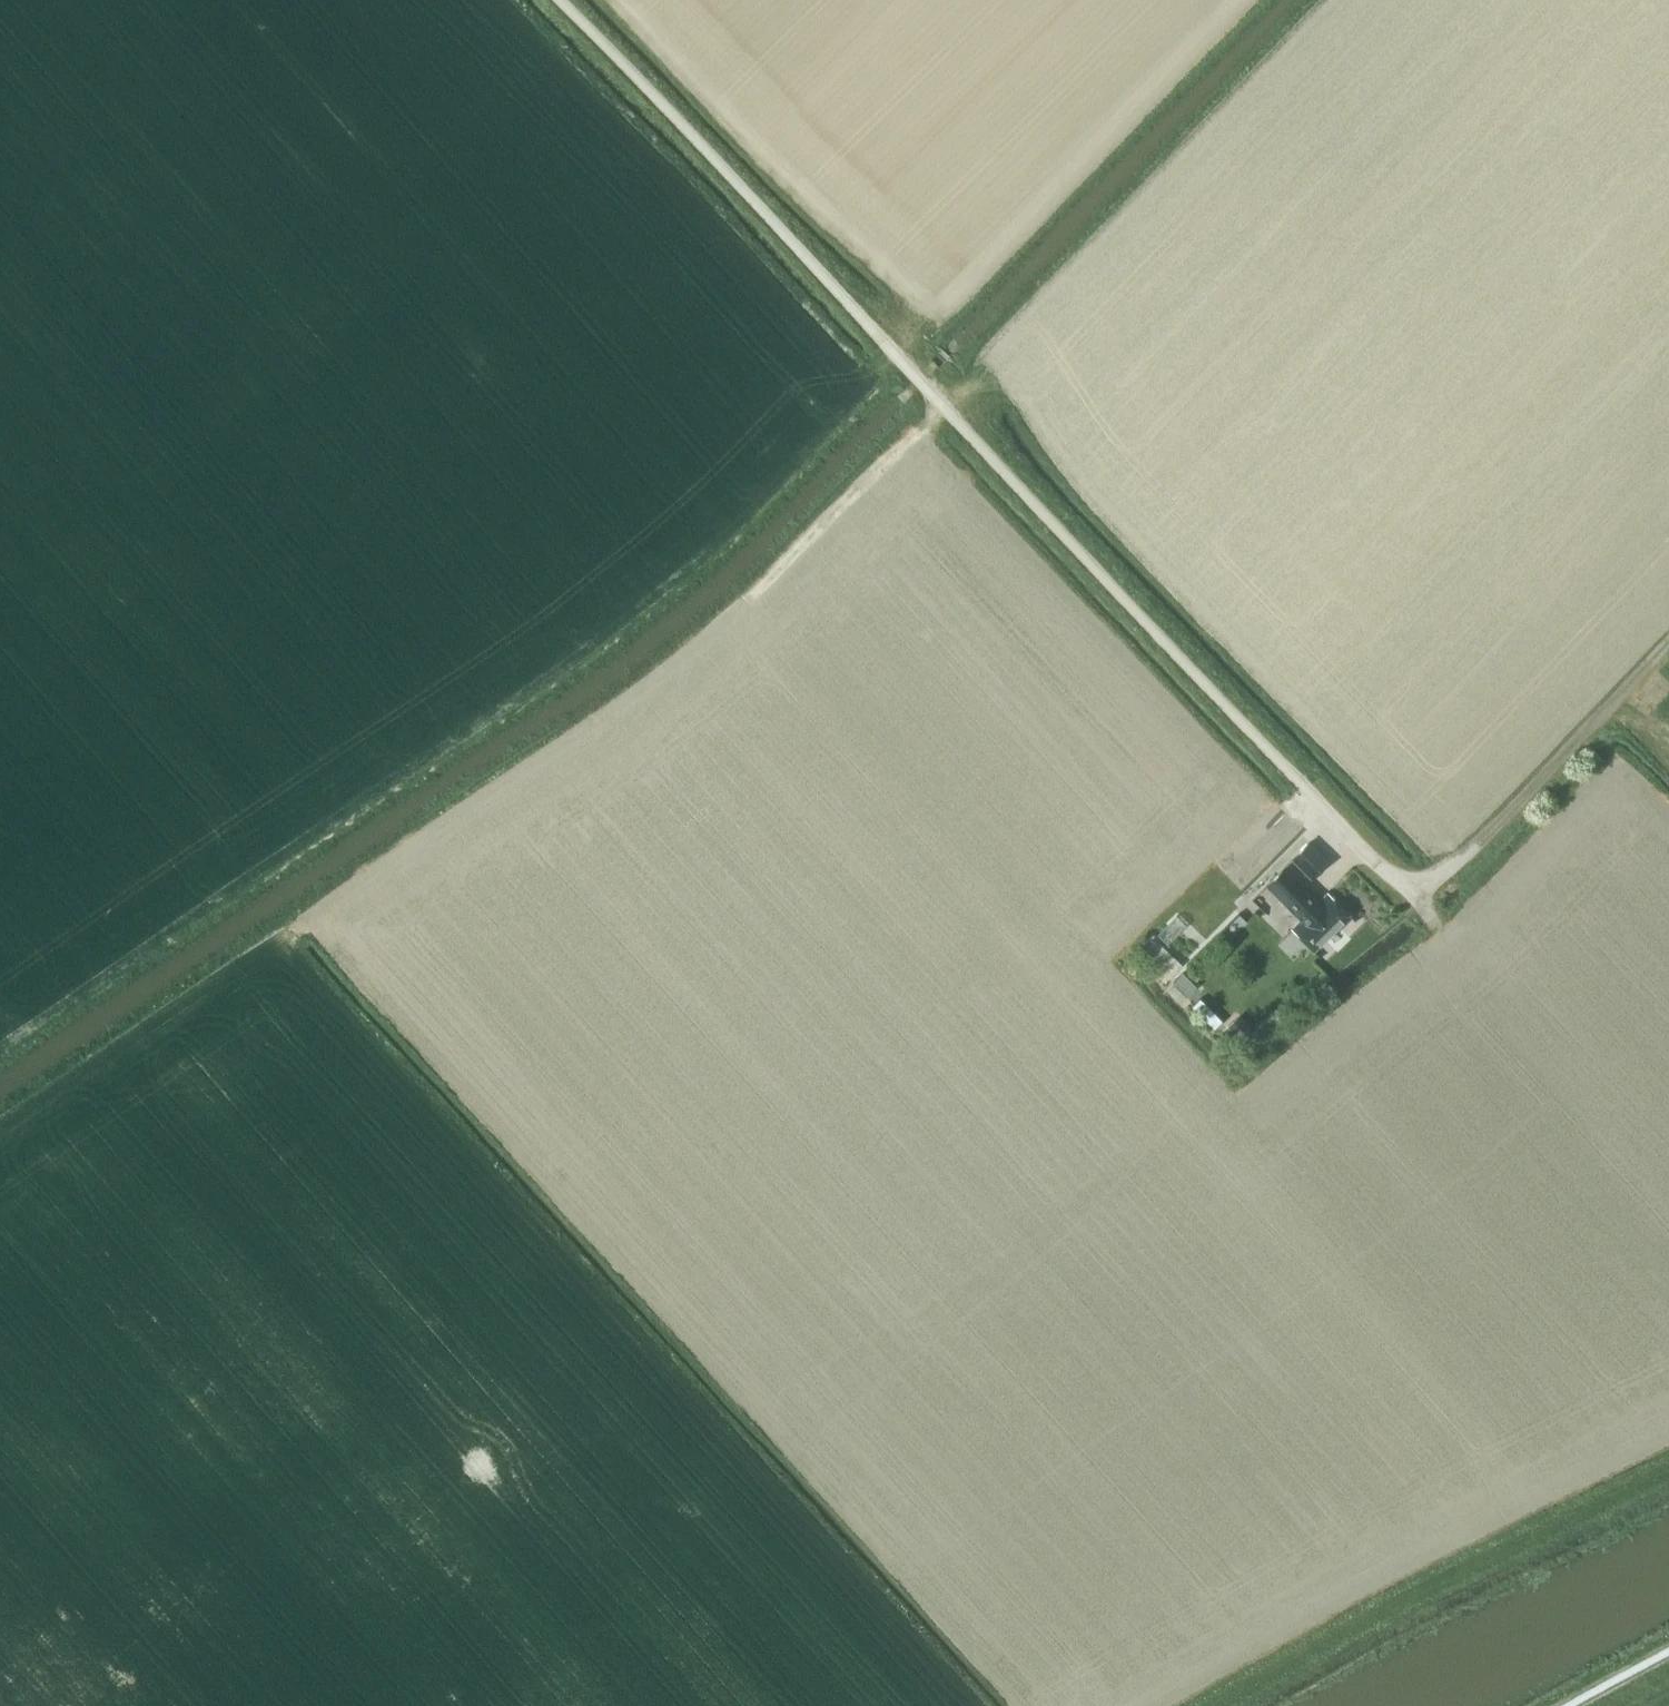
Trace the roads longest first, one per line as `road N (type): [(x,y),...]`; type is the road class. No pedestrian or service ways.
road 1 (unclassified): [(1473,848),(1423,901),(1295,779),(559,0)]
road 2 (track): [(1473,848),(1668,641)]

